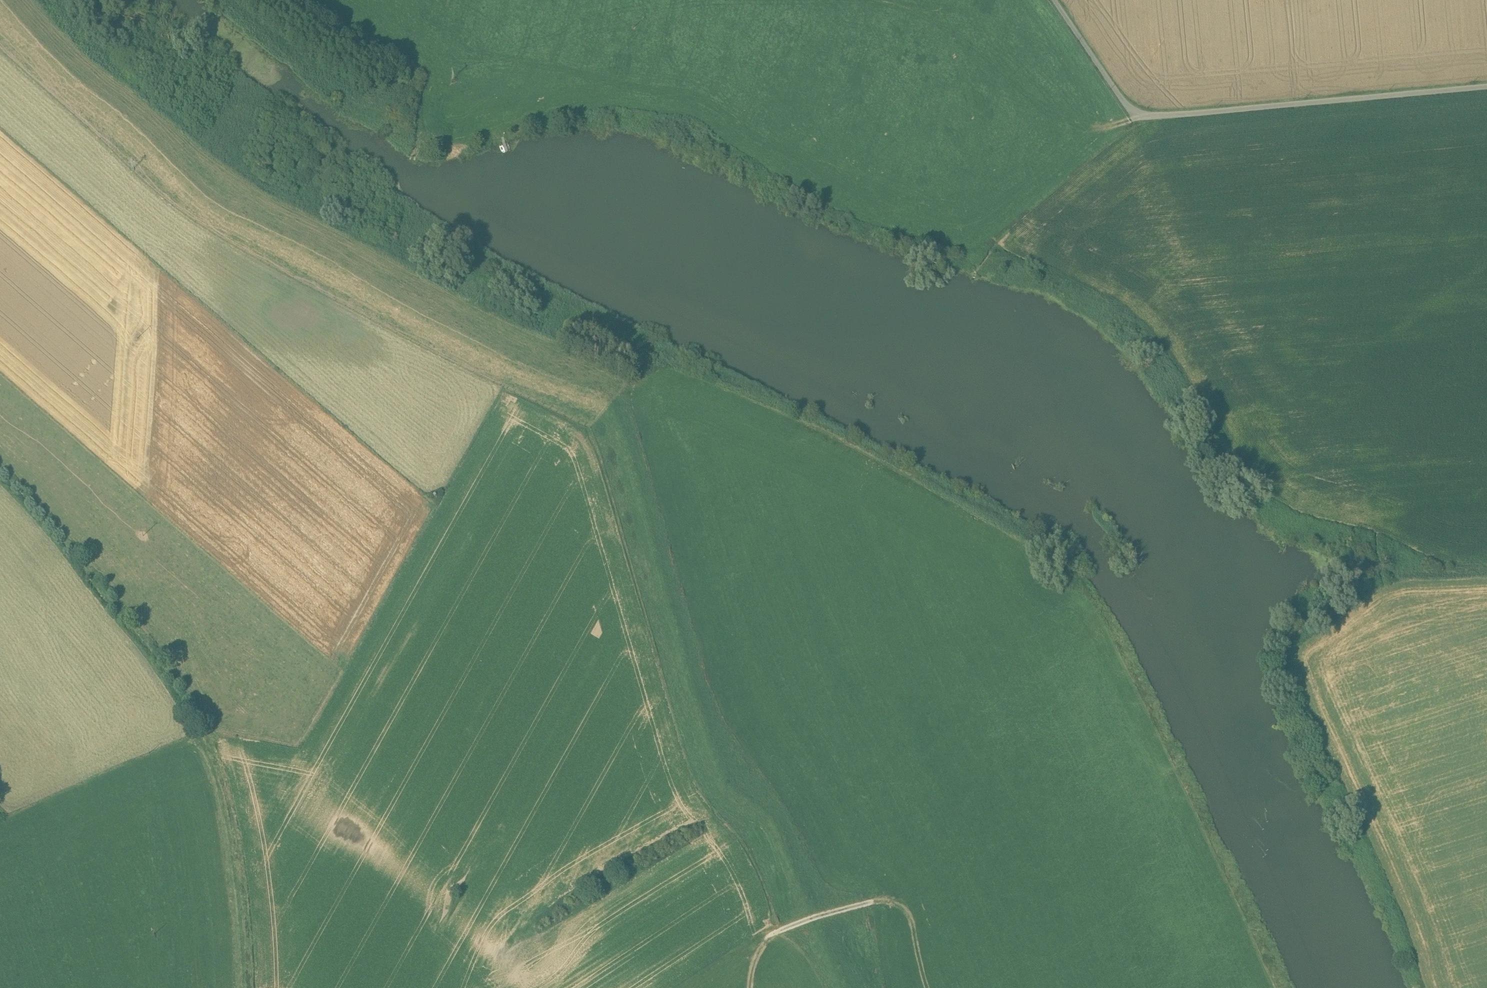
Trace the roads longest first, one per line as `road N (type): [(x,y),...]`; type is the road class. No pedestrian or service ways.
road 1 (unclassified): [(1054,0),(1123,103),(1155,117),(1486,87)]
road 2 (track): [(718,987),(744,947),(908,890)]

